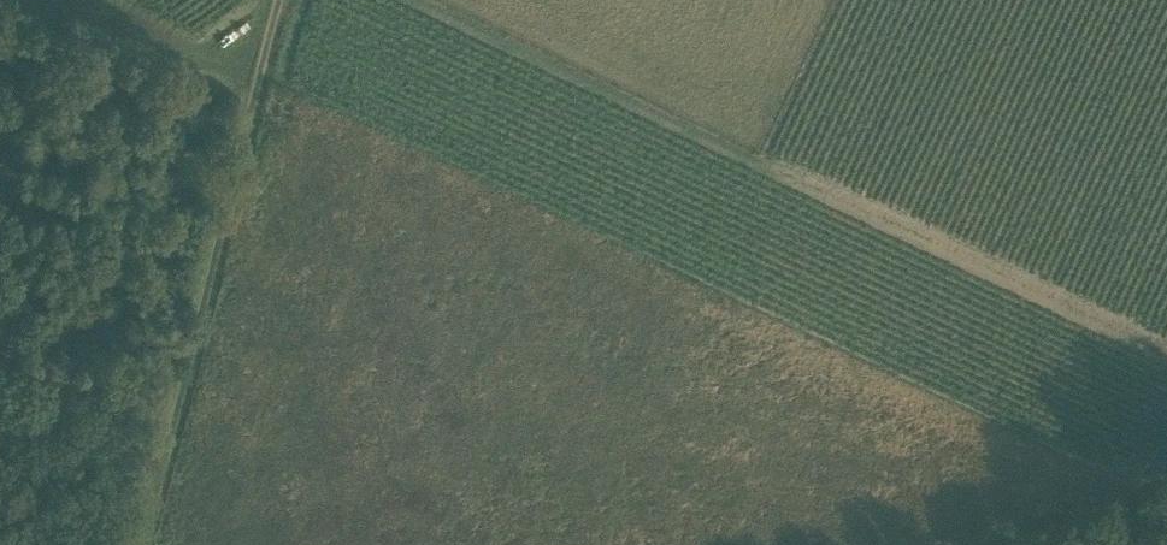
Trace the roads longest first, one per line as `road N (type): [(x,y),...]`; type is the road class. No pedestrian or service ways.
road 1 (track): [(148,544),(240,186)]
road 2 (track): [(50,0),(264,94)]
road 3 (track): [(240,186),(288,0)]

